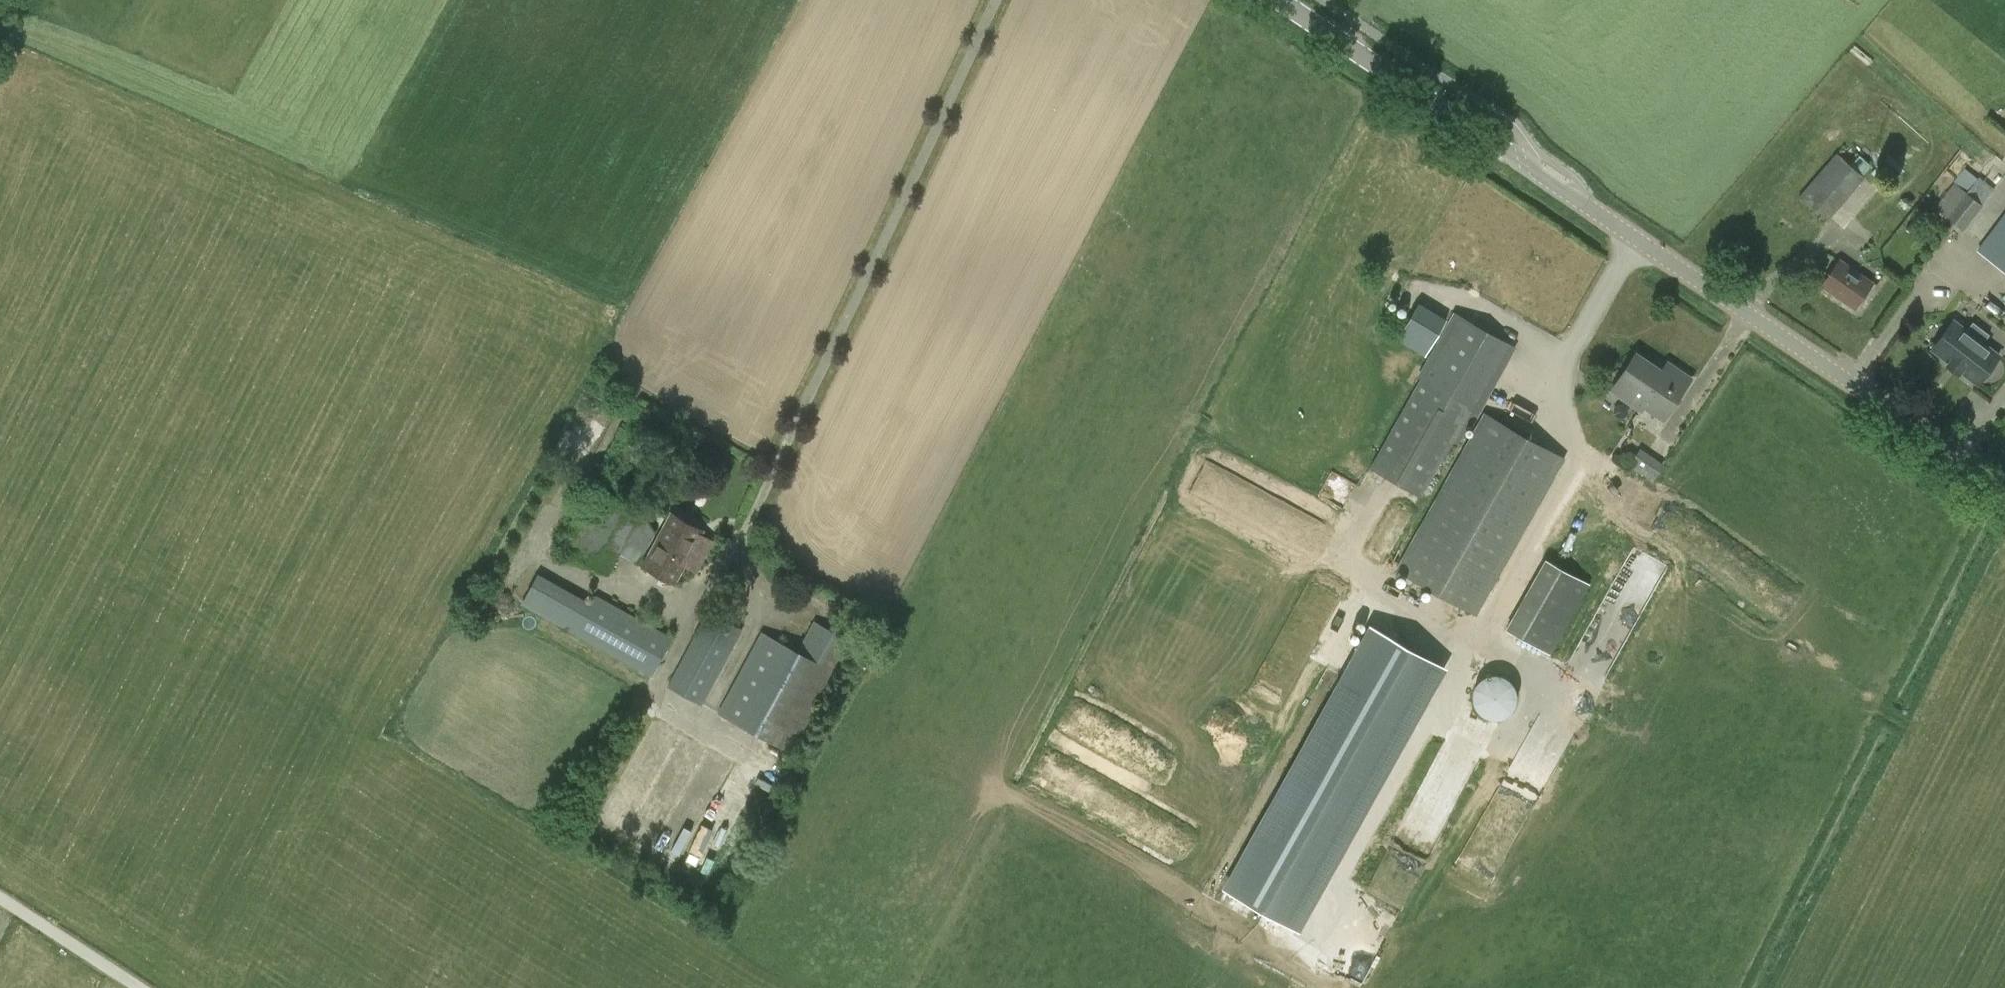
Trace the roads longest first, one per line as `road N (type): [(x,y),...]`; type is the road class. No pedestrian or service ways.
road 1 (tertiary): [(2004,487),(1278,0)]

